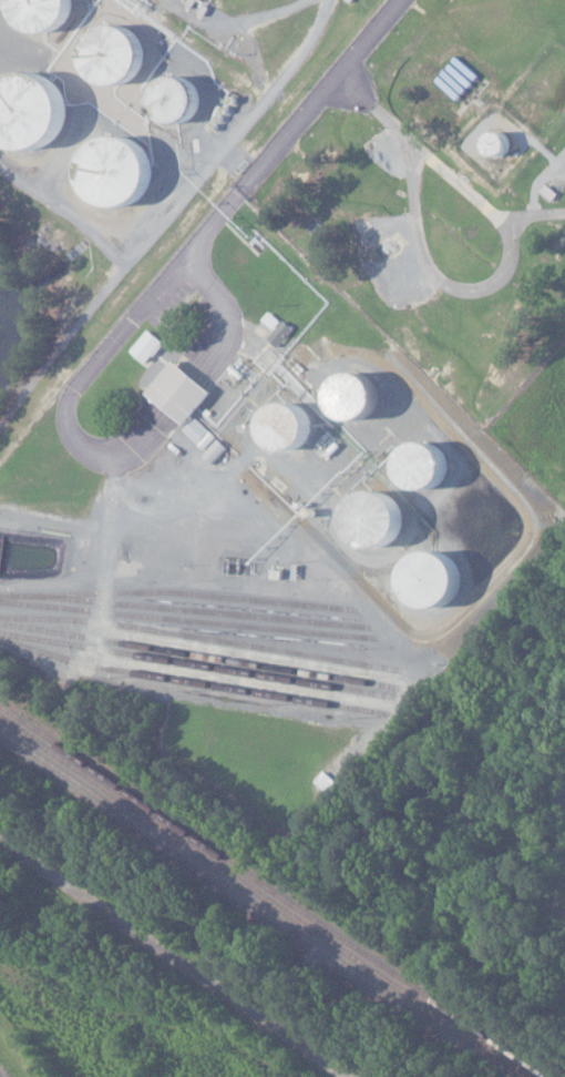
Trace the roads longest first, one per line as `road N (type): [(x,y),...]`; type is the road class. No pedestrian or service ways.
road 1 (residential): [(0,856),(331,1076)]

